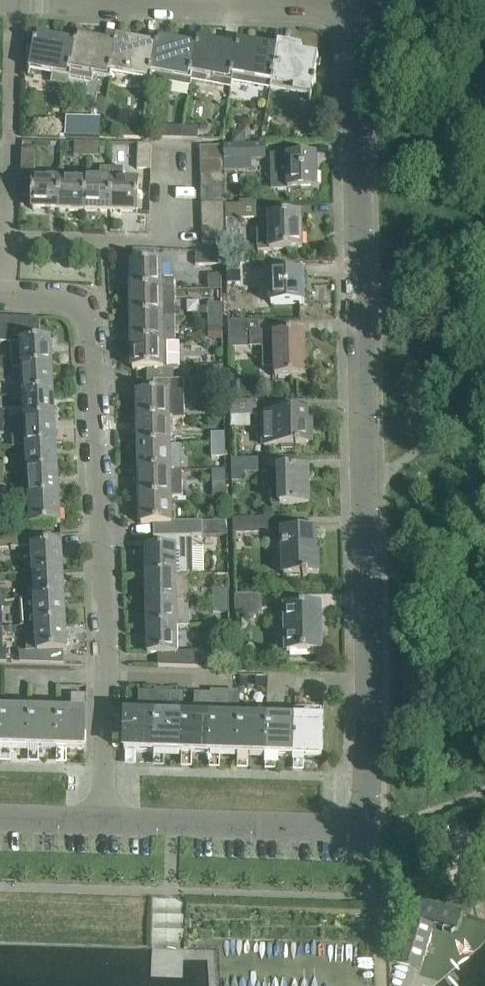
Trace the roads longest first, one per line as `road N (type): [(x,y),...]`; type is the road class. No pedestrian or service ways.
road 1 (residential): [(106,821),(340,829),(363,822),(371,678),(356,48),(345,19),(311,5),(12,0)]
road 2 (residential): [(106,821),(92,326),(84,307),(10,300)]
road 3 (residential): [(135,242),(9,240),(10,300)]

